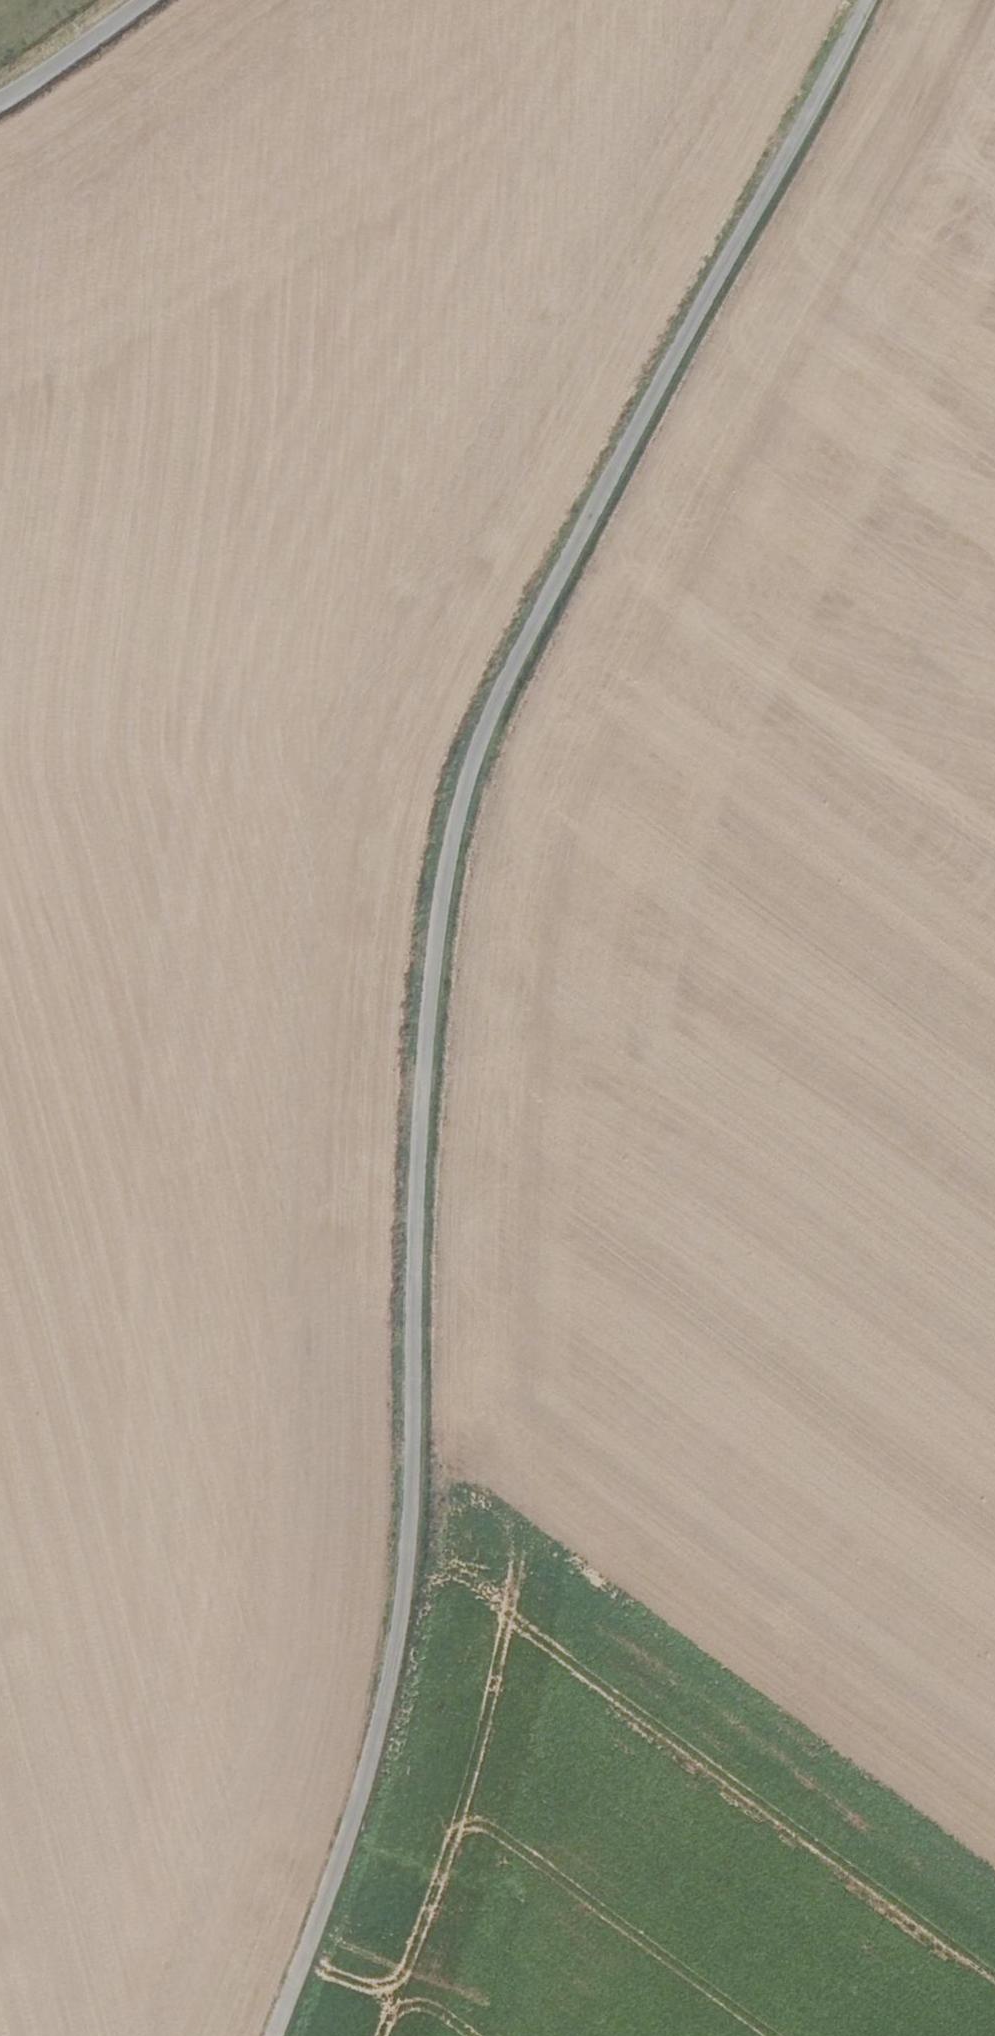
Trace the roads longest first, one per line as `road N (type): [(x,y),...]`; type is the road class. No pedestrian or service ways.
road 1 (unclassified): [(870,0),(482,733),(435,938),(421,1094),(413,1494),(384,1725),(278,2035)]
road 2 (unclassified): [(144,0),(0,102)]

